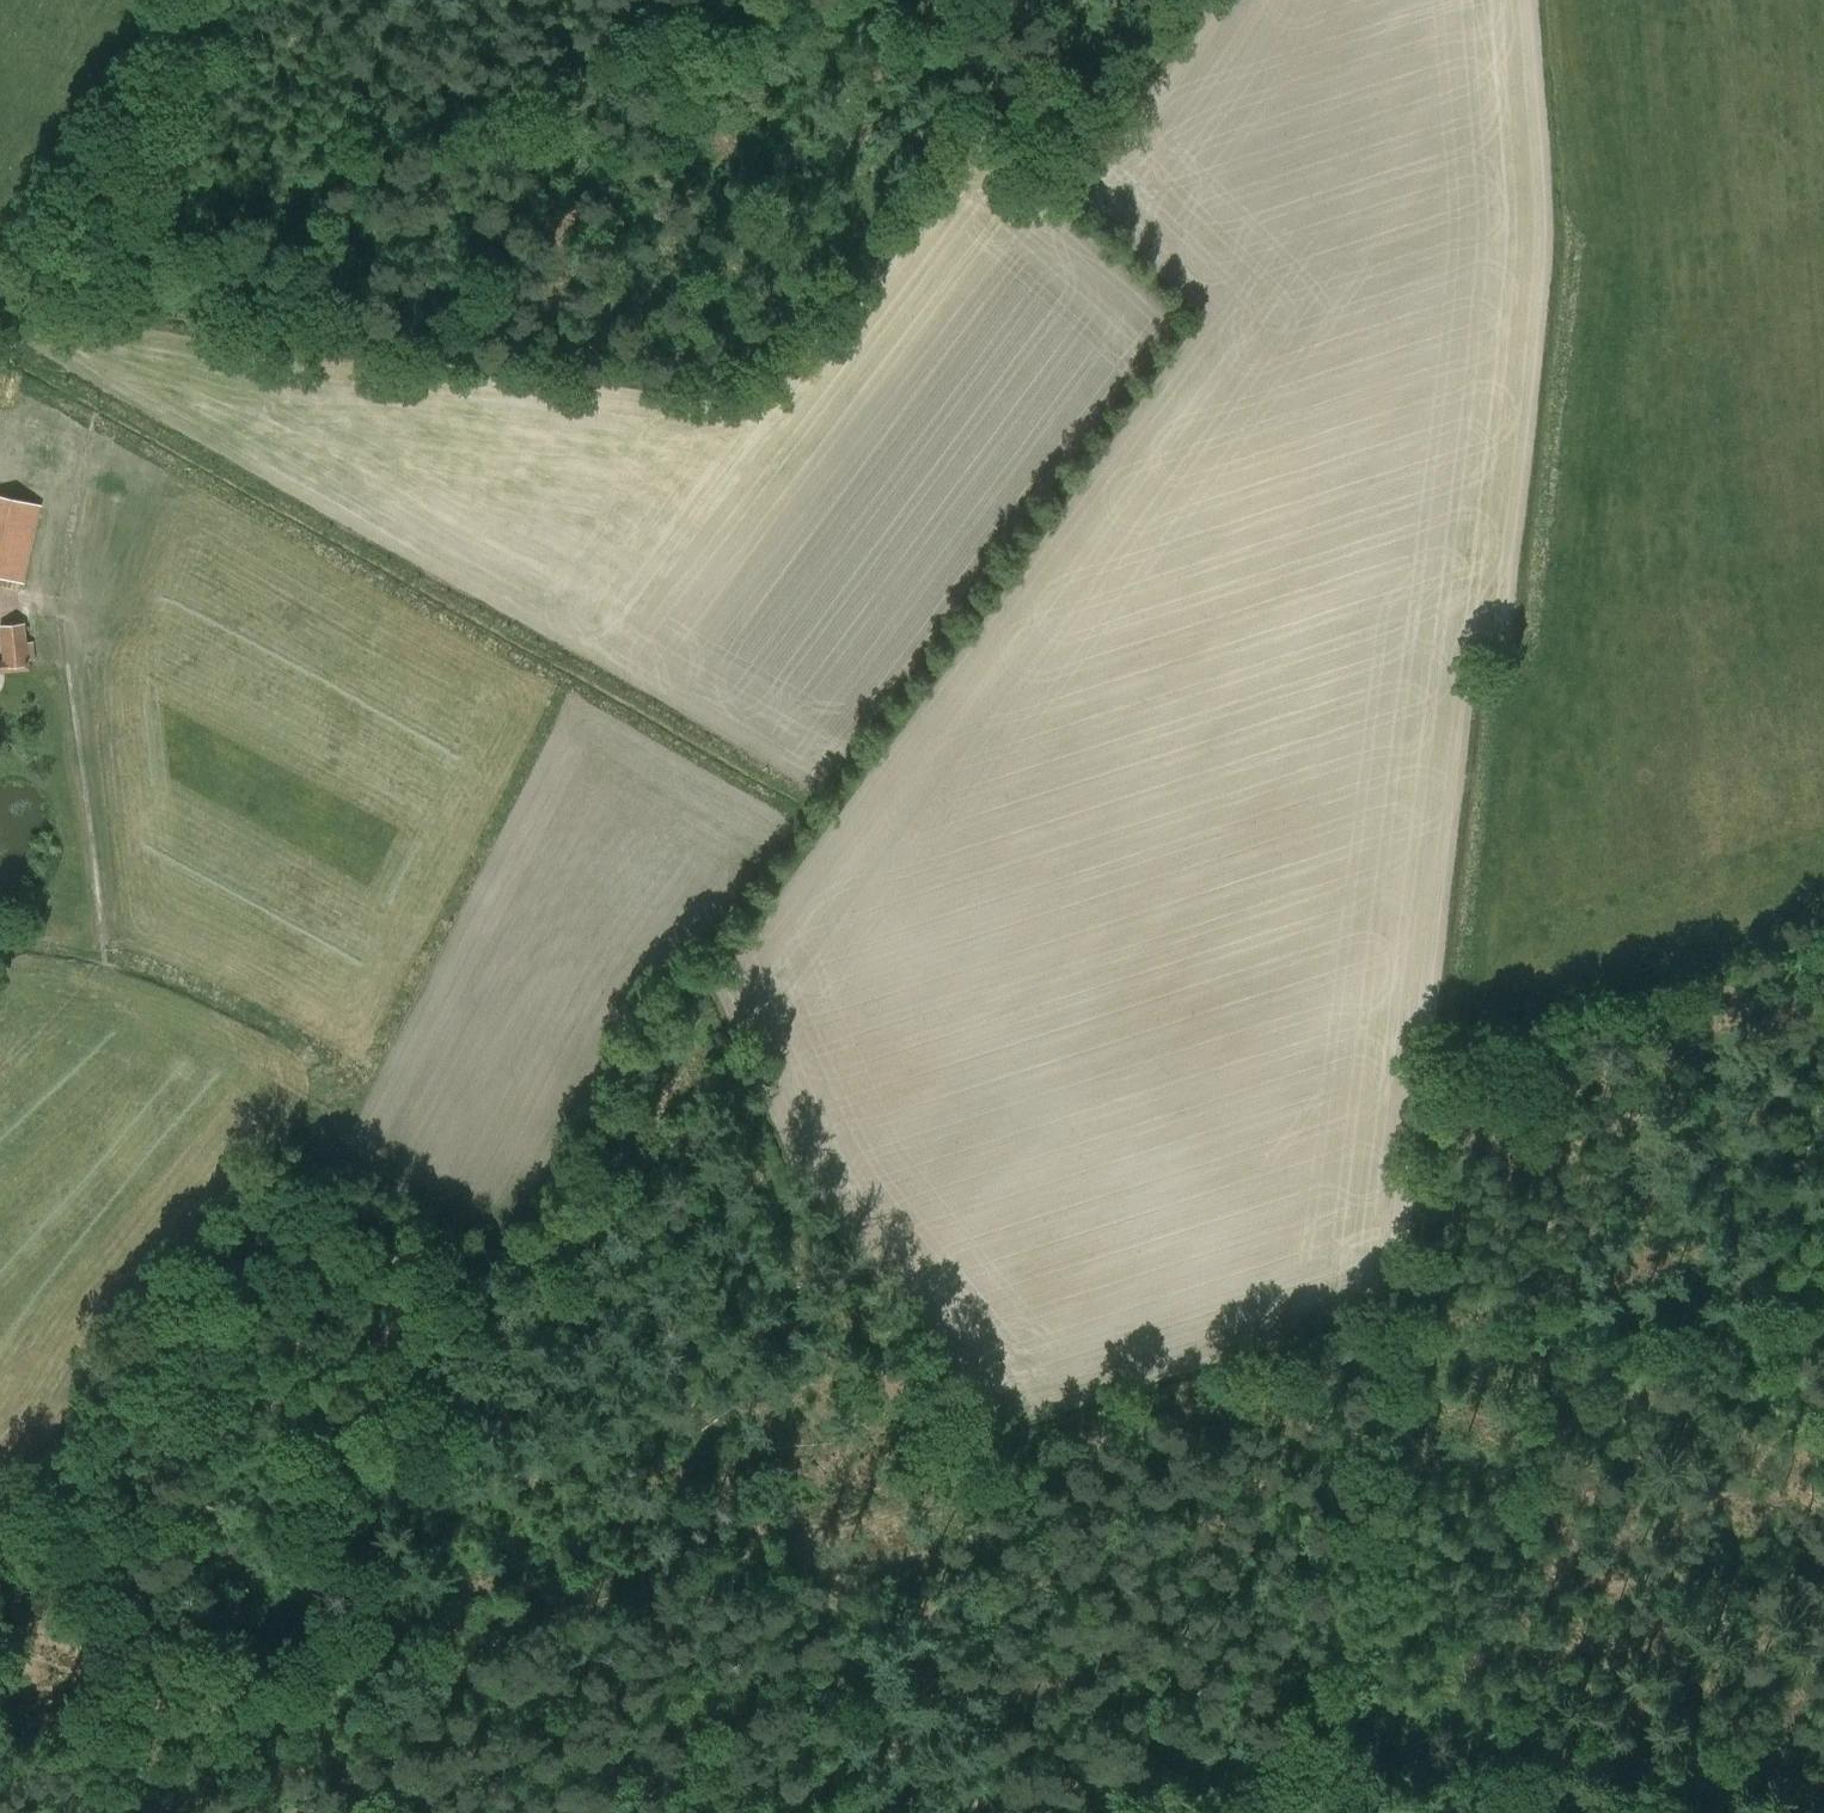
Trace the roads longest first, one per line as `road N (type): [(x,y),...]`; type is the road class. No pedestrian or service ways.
road 1 (track): [(1369,1812),(1290,1807),(1229,1812)]

